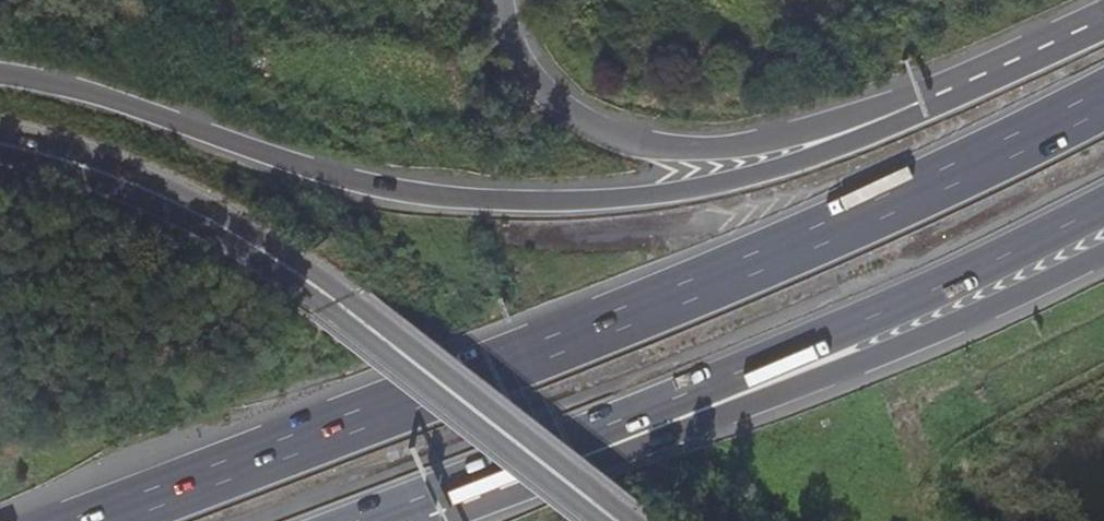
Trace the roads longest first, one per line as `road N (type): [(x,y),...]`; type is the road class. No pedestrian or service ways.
road 1 (trunk): [(1103,99),(865,216),(594,329),(80,520)]
road 2 (trunk): [(918,103),(900,121),(788,164),(676,189),(554,201),(408,193),(155,109),(0,75)]
road 3 (secondary): [(648,520),(349,290),(200,198),(0,132)]
road 4 (secondary): [(0,158),(203,229),(323,302),(606,520)]
road 5 (trunk): [(486,483),(864,323),(1103,208)]
road 6 (trunk): [(486,483),(521,492),(883,356),(1103,253)]
road 7 (trunk): [(918,103),(732,144),(646,143),(571,113),(539,84),(512,50),(498,0)]
road 8 (trunk): [(1103,20),(918,103)]

